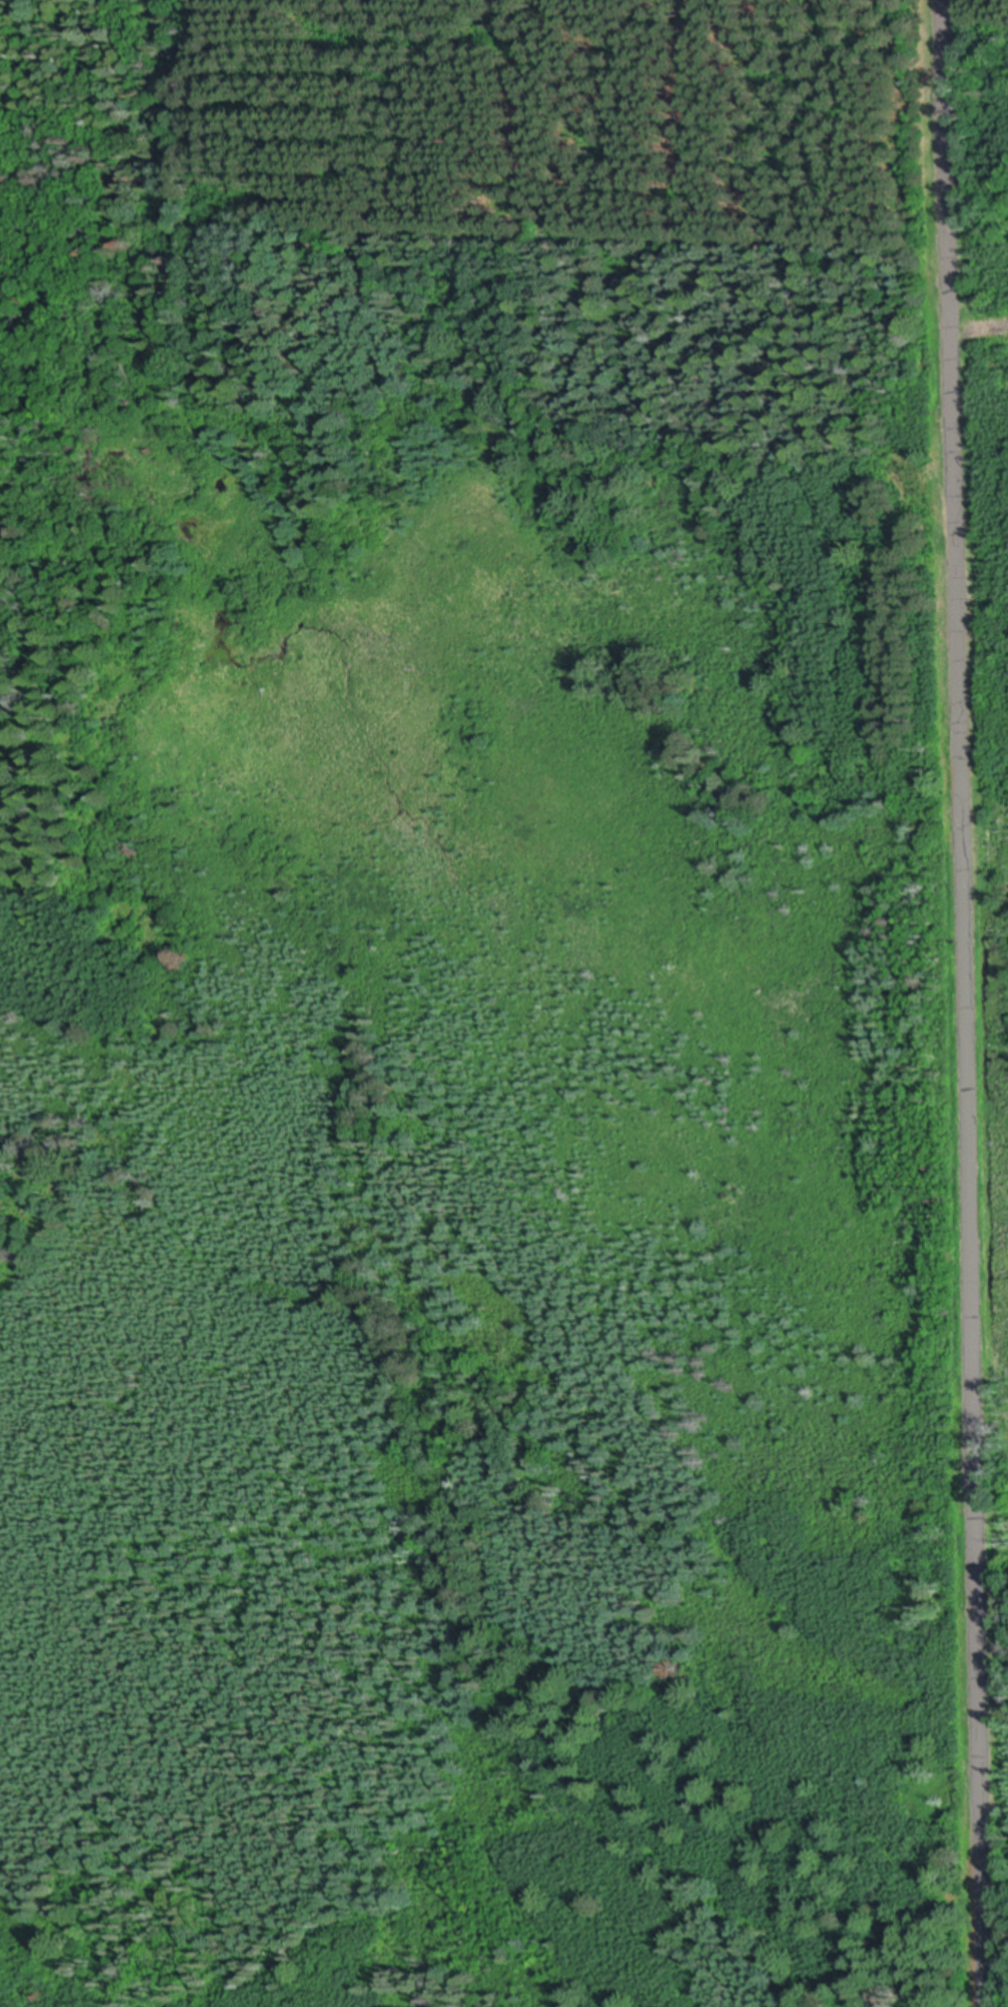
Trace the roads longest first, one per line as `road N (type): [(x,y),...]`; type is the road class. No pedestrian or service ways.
road 1 (residential): [(982,2006),(944,0)]

